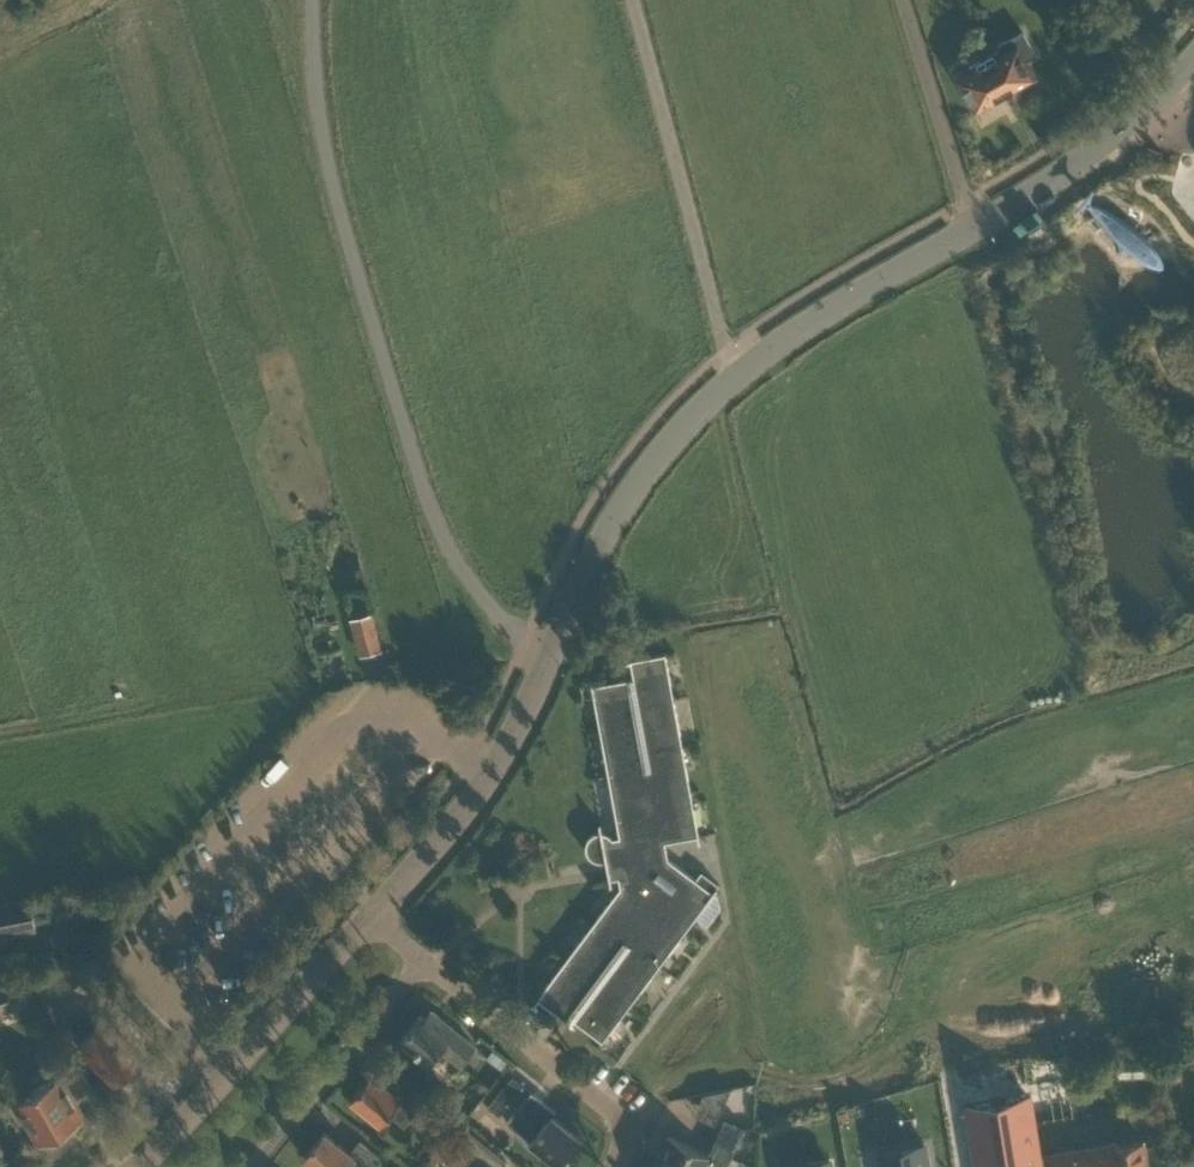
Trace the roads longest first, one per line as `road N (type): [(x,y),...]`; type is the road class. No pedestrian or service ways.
road 1 (unclassified): [(547,658),(524,642),(440,524),(373,344),(331,168),(308,0)]
road 2 (residential): [(734,380),(635,0)]
road 3 (tertiary): [(135,1166),(369,916)]
road 4 (tertiary): [(547,658),(636,498),(734,380)]
road 5 (tertiary): [(369,916),(501,753),(547,658)]
road 6 (residential): [(611,1166),(630,1126),(424,962)]
road 7 (tertiary): [(965,240),(1137,122),(1193,60)]
road 8 (tertiary): [(734,380),(965,240)]
road 9 (residential): [(259,1166),(424,962)]
road 10 (unclassified): [(965,240),(891,0)]

